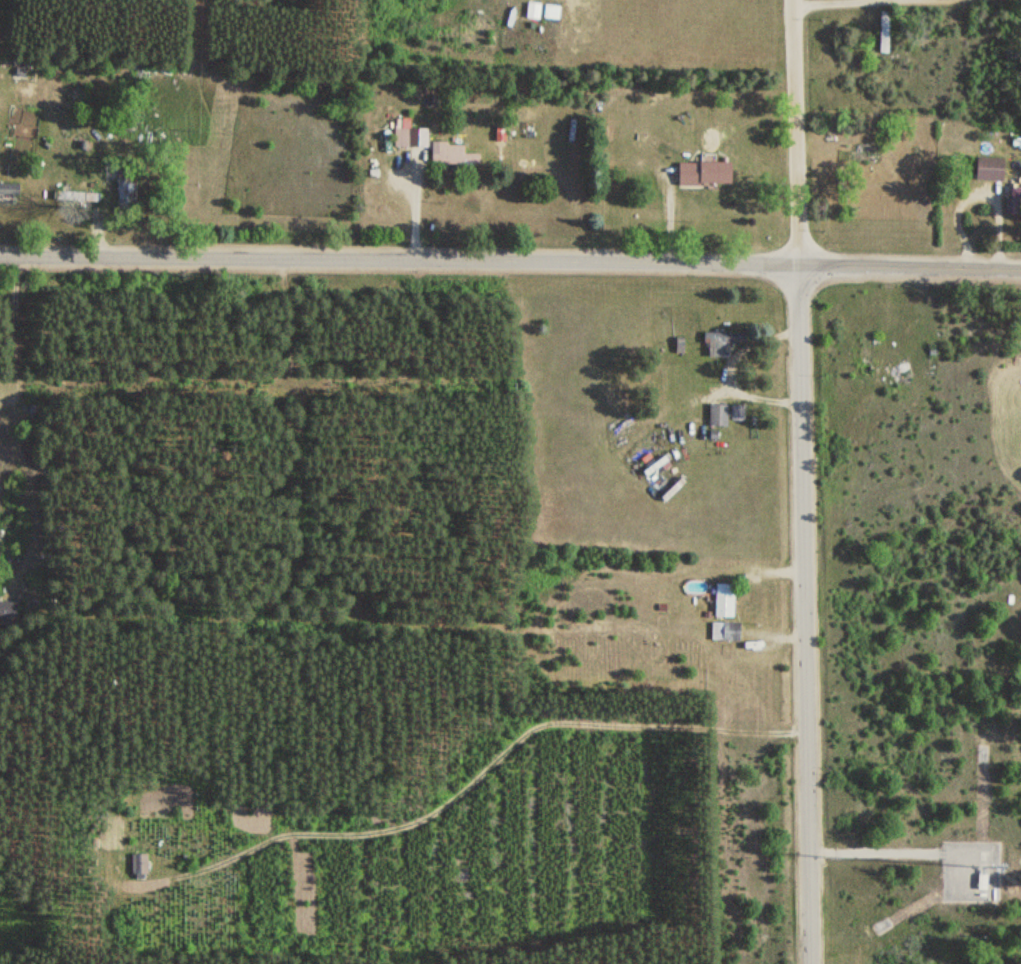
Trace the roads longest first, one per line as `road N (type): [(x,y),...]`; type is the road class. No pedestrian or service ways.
road 1 (tertiary): [(1020,271),(0,258)]
road 2 (track): [(526,262),(529,506),(465,624),(259,625),(273,821)]
road 3 (residential): [(807,963),(795,264)]
road 4 (residential): [(795,264),(791,0)]

